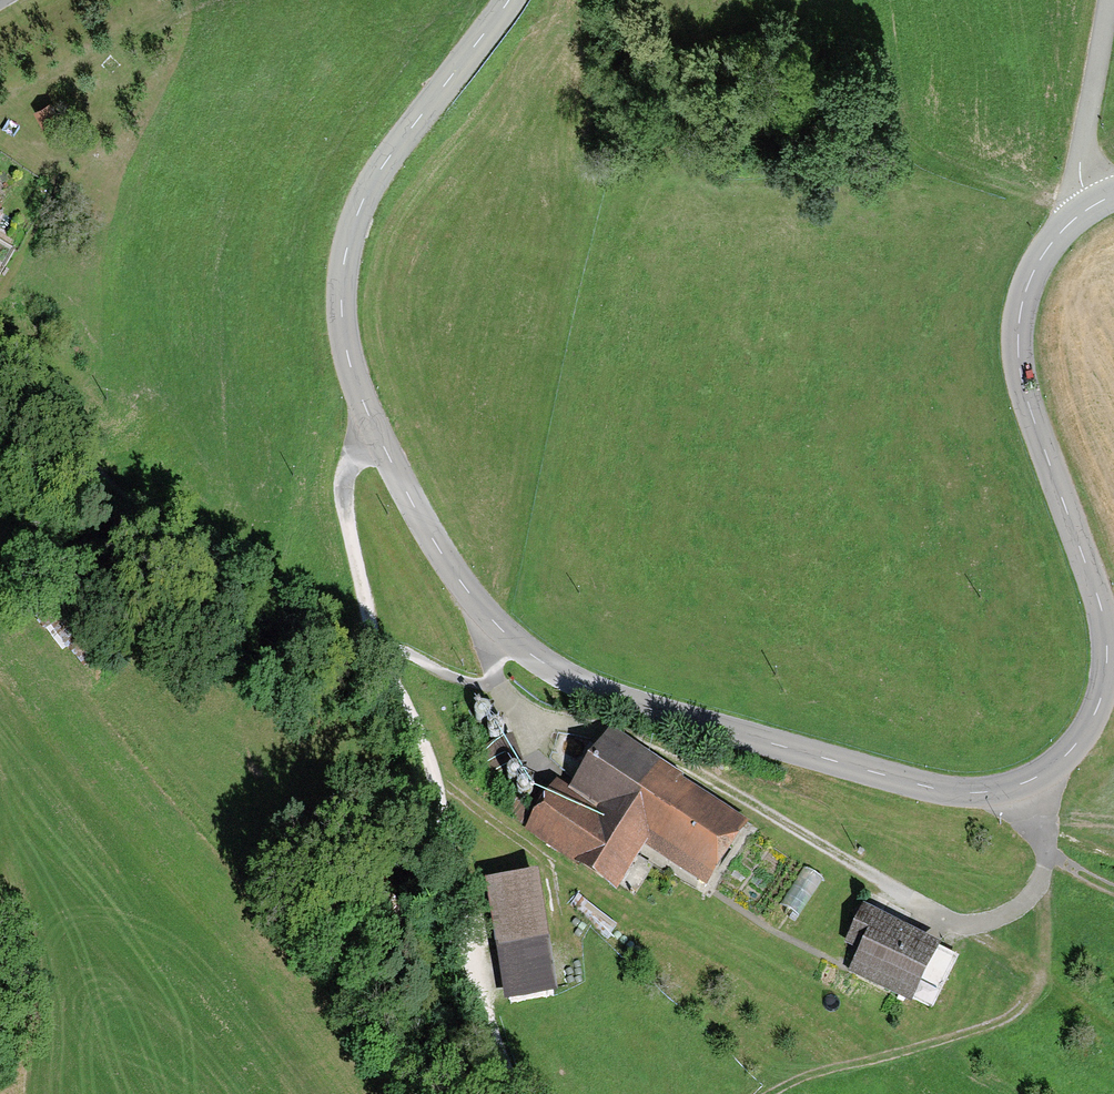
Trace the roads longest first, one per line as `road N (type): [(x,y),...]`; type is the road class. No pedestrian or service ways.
road 1 (tertiary): [(503,0),(381,157),(346,228),(336,306),(354,393),(396,483),(483,618),(567,681),(905,781),(984,795),(1029,780),(1075,739),(1100,686),(1101,626),(1018,353),(1033,274),(1062,231),(1091,206)]
road 2 (track): [(369,426),(343,472),(354,568),(380,652),(426,737),(492,1011),(524,1093)]
road 3 (track): [(0,354),(297,619),(350,647),(411,656),(470,683),(491,680),(523,648)]
road 4 (residential): [(1091,206),(1081,162),(1102,0)]
road 5 (track): [(1113,886),(1077,869),(1046,841),(1113,856)]

